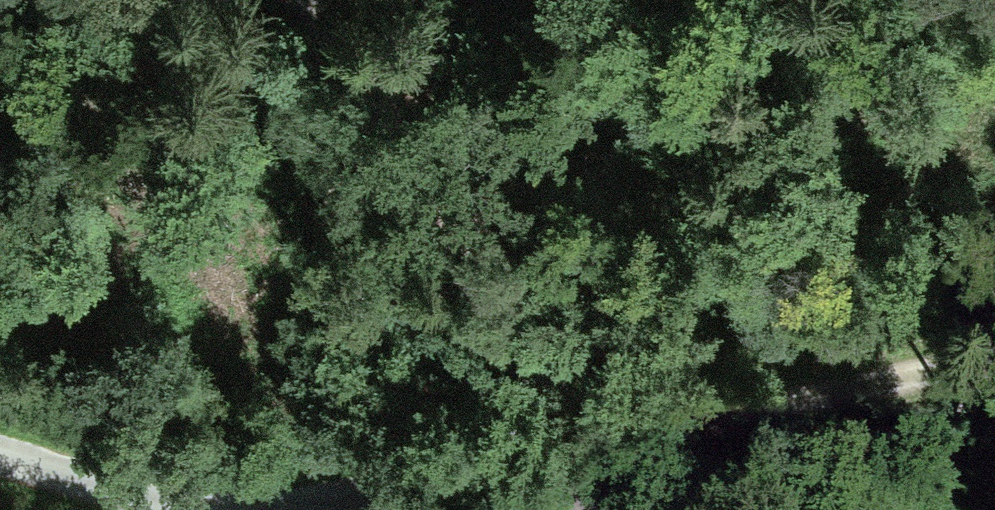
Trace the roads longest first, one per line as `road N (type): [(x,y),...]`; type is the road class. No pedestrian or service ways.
road 1 (track): [(0,467),(117,499),(605,458),(994,364)]
road 2 (track): [(311,0),(639,509)]

